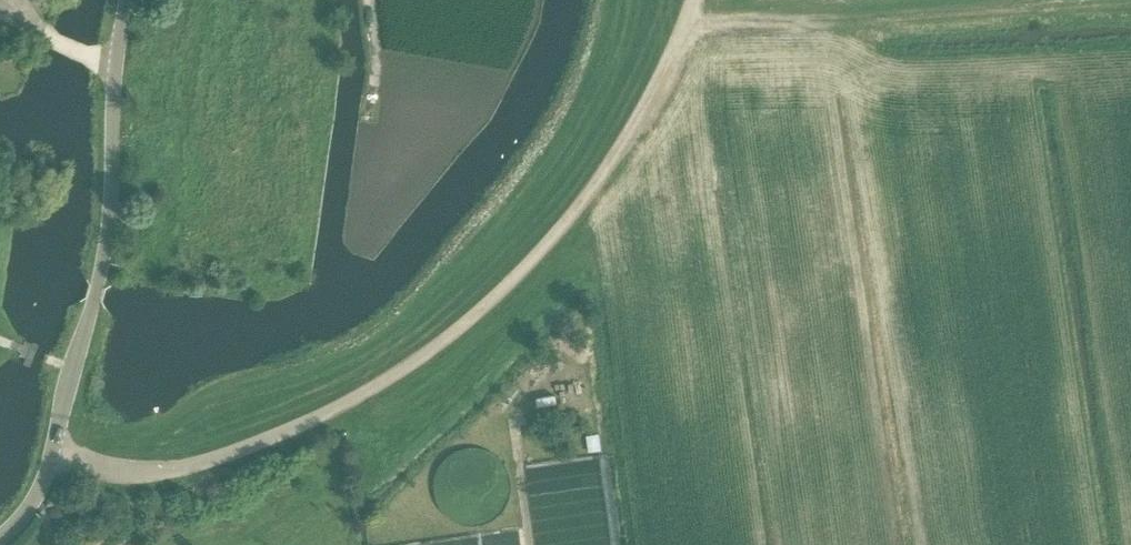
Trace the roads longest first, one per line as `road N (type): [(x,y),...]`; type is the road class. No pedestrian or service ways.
road 1 (unclassified): [(0,536),(40,488),(97,281),(125,0)]
road 2 (track): [(873,81),(939,544)]
road 3 (track): [(686,25),(1130,4)]

